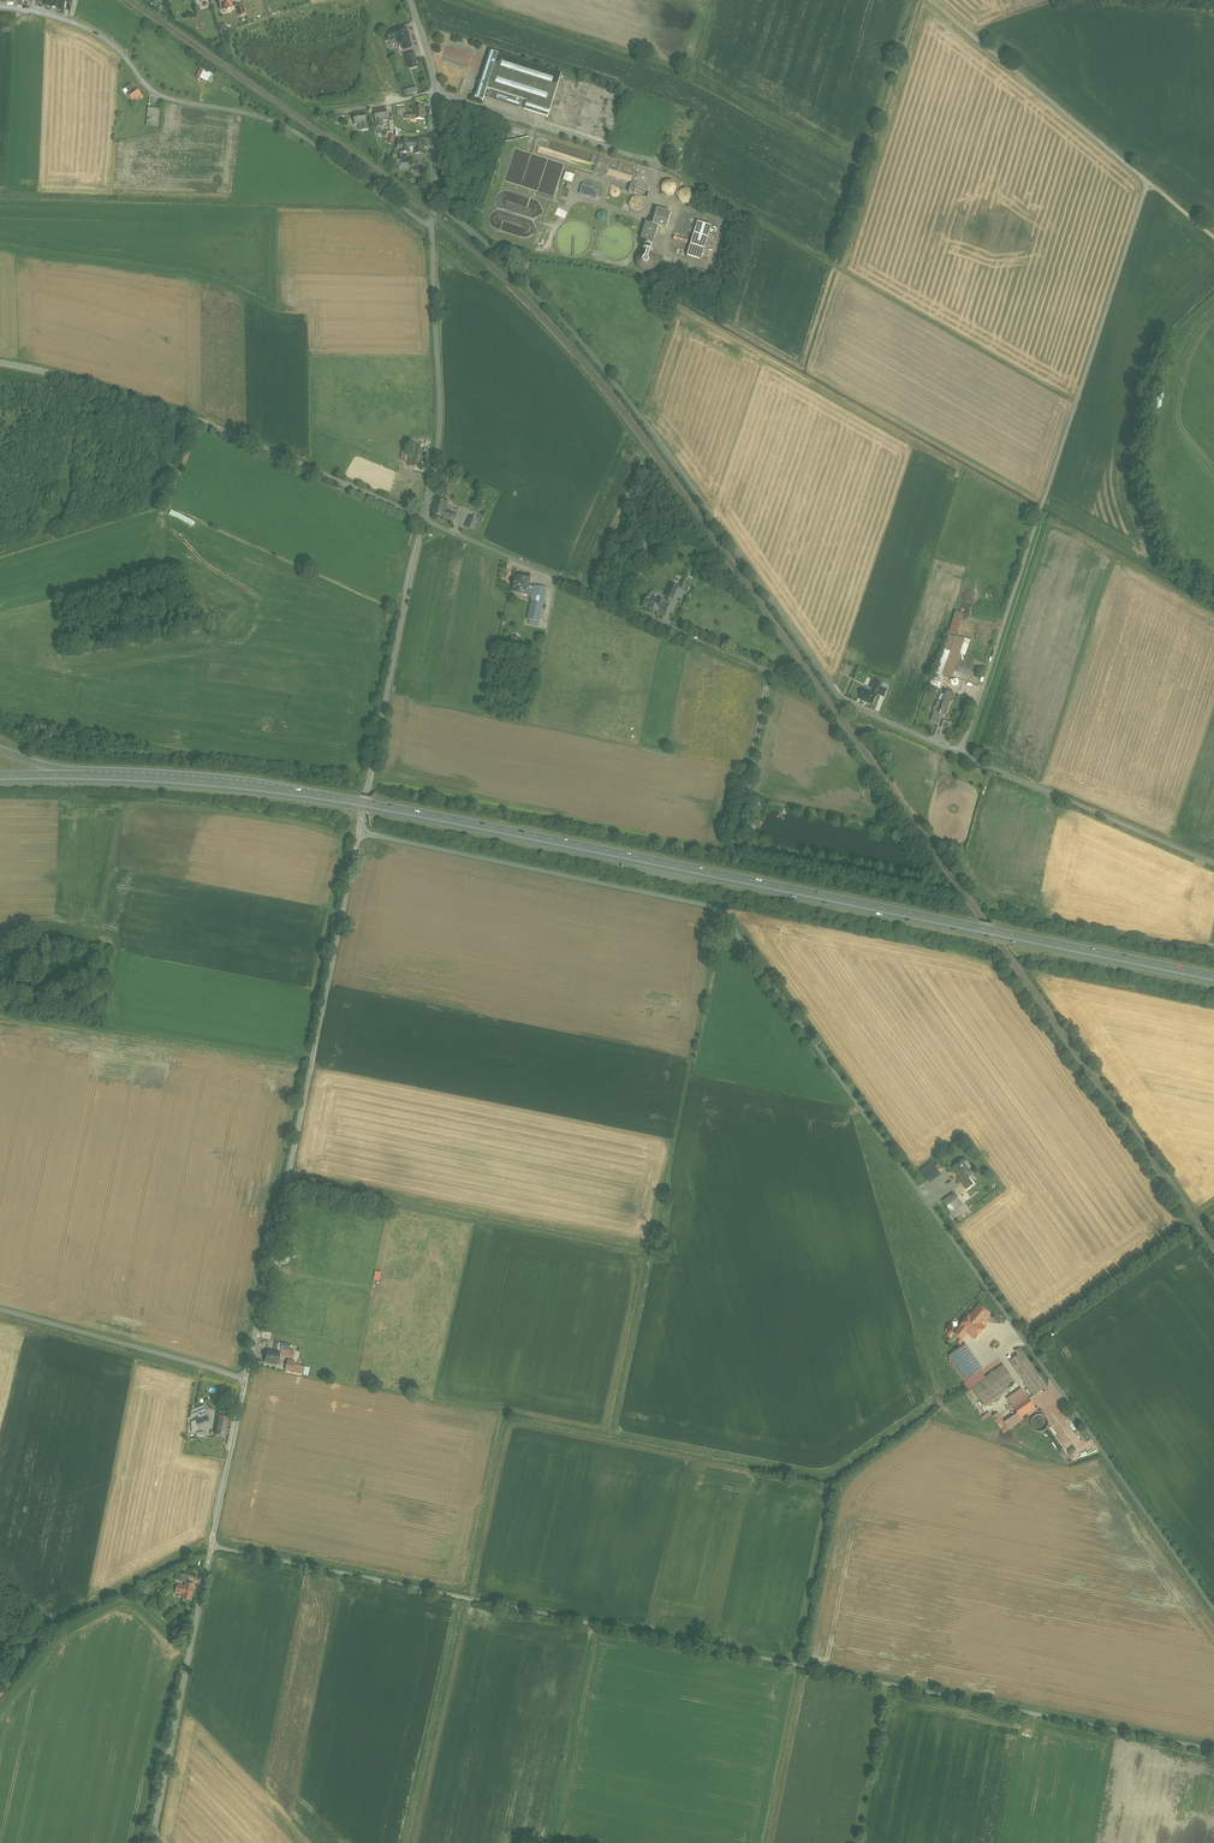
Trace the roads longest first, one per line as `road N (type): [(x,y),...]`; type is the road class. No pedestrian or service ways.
road 1 (trunk): [(1213,977),(308,794),(162,778),(0,776)]
road 2 (unclassified): [(360,834),(699,904),(734,925),(1213,1606)]
road 3 (track): [(1213,1749),(212,1544)]
road 4 (unclassified): [(930,0),(1148,182),(960,754)]
road 5 (unclassified): [(434,195),(541,296),(659,439),(843,702),(960,754)]
road 6 (track): [(288,1176),(645,1251),(656,1264),(668,1254),(690,1074),(717,953),(712,908)]
road 7 (unclassified): [(246,1382),(360,834)]
road 8 (residential): [(433,231),(297,133),(171,100),(96,34),(45,14),(0,8)]
road 9 (unclassified): [(149,1842),(246,1382)]
road 10 (unclassified): [(425,521),(115,390),(0,365)]
road 11 (track): [(873,175),(842,267),(1075,404)]
road 12 (unclassified): [(360,834),(425,521)]
road 13 (unclassified): [(433,231),(441,405),(425,521)]
road 14 (unclassified): [(960,754),(1213,865)]
road 15 (track): [(755,824),(742,822),(770,690),(765,668),(669,626)]
road 16 (unclassified): [(246,1382),(0,1311)]
road 17 (track): [(842,267),(662,165)]
road 18 (track): [(873,175),(923,0)]

